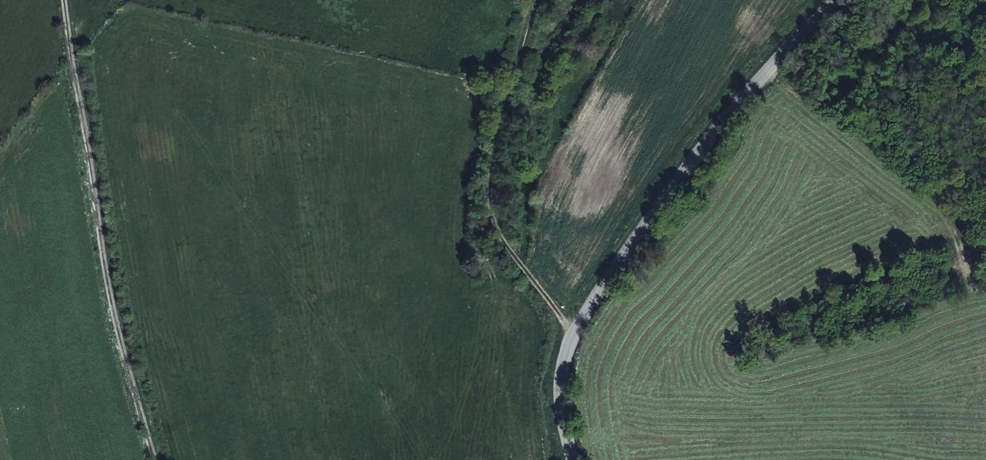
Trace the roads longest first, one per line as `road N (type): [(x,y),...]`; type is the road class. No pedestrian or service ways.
road 1 (unclassified): [(835,0),(614,258),(568,357),(571,459)]
road 2 (unknown): [(156,459),(119,333),(65,0)]

